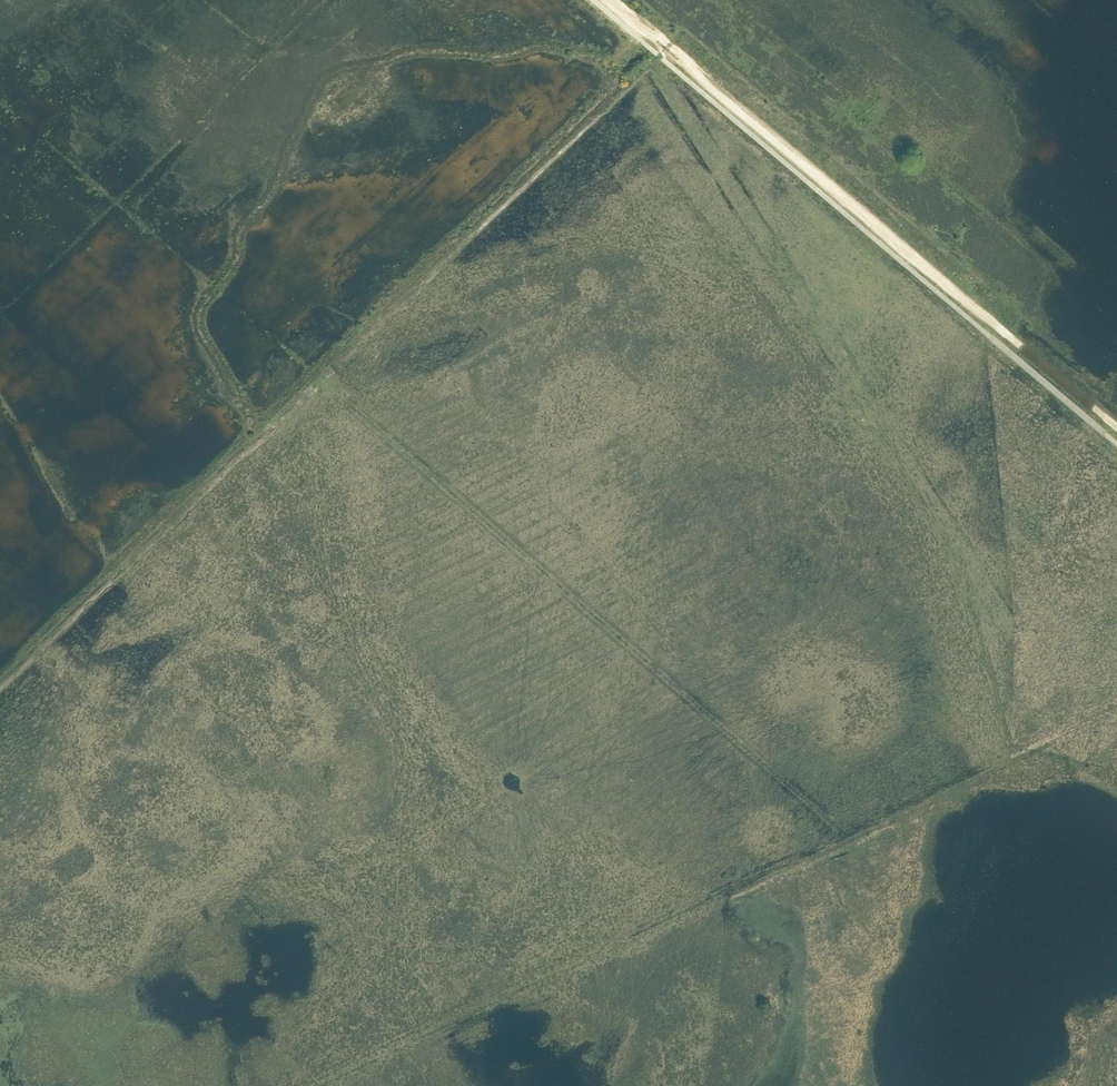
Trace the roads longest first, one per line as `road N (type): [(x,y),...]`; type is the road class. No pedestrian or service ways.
road 1 (track): [(1116,428),(615,0)]

